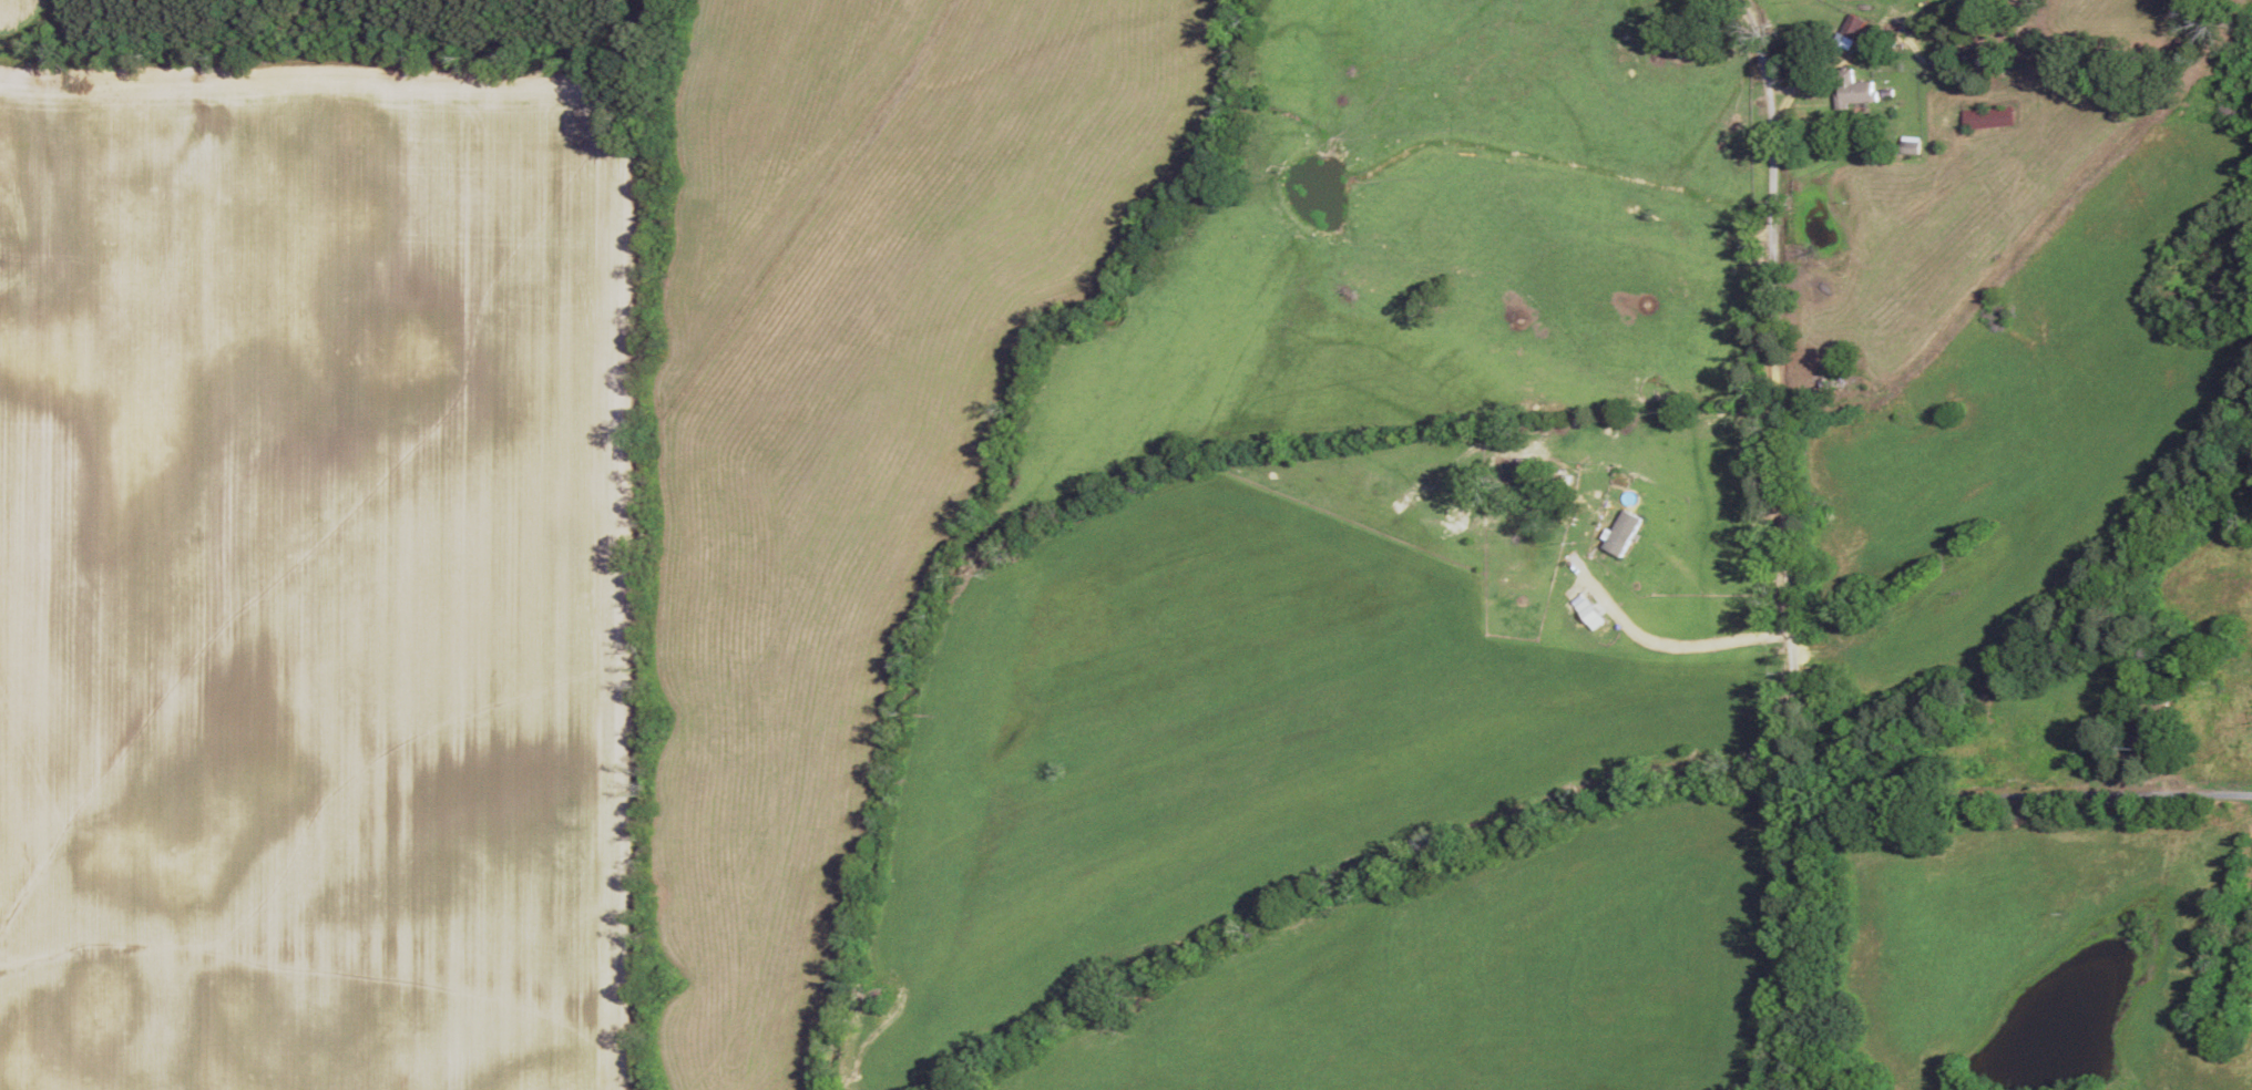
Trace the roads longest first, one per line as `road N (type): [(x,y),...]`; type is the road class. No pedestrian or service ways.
road 1 (residential): [(1804,1089),(1828,821),(1810,730),(1799,209),(1777,72),(1733,0)]
road 2 (residential): [(1828,821),(2251,804)]

